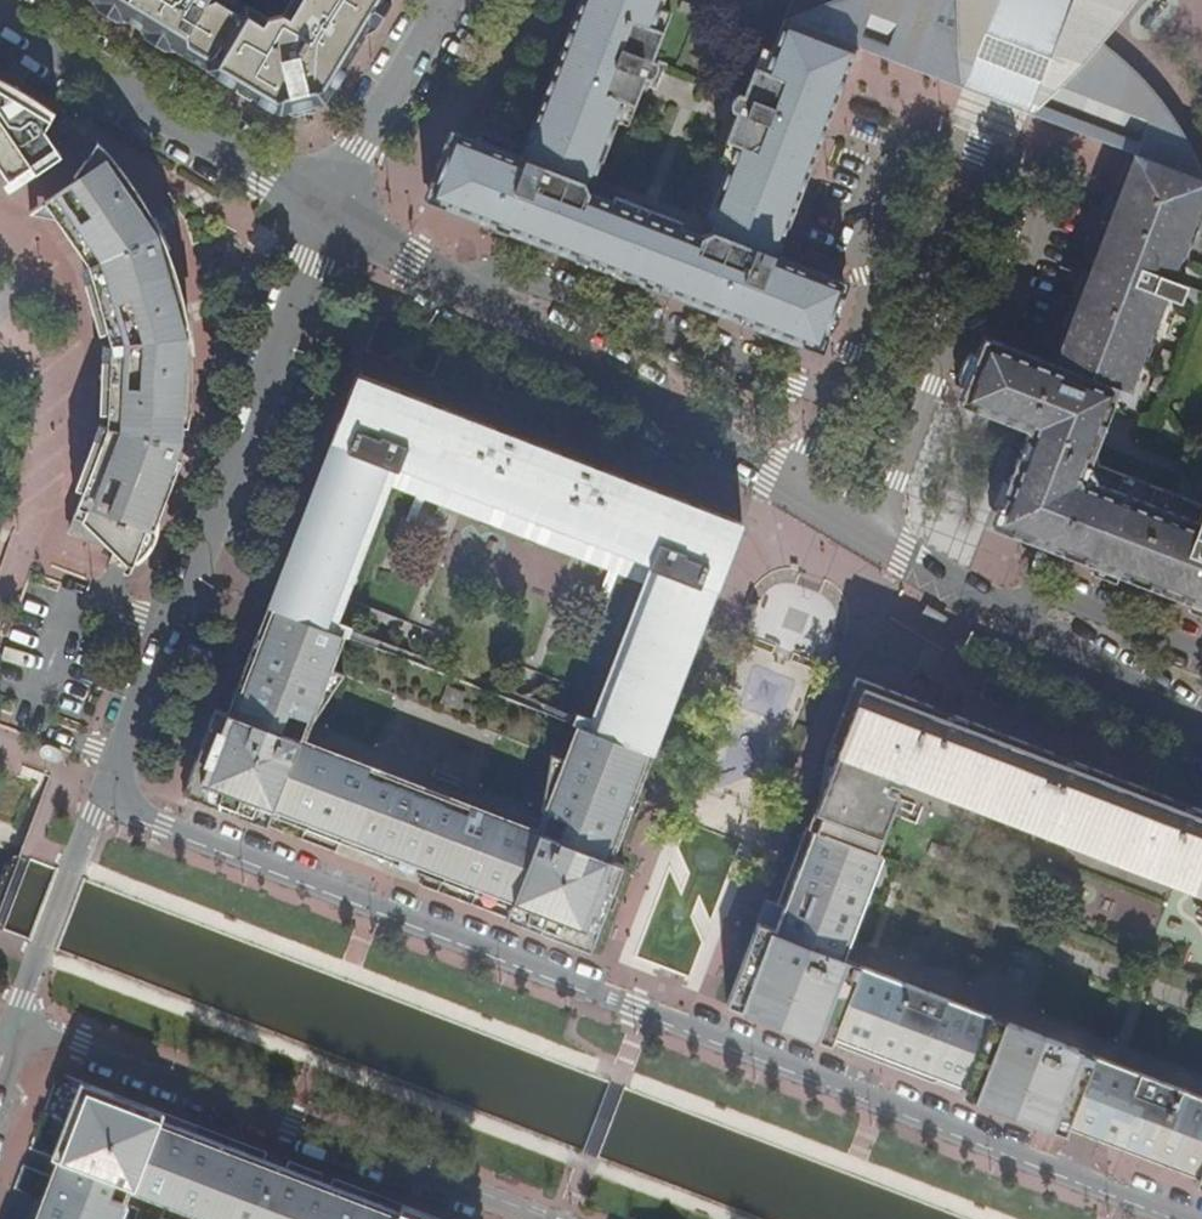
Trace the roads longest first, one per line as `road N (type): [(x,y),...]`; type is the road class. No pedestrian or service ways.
road 1 (residential): [(110,792),(163,824),(635,1008),(1201,1214)]
road 2 (residential): [(797,494),(871,302),(857,238),(896,145),(928,134),(1029,172),(1044,203),(1006,303),(973,315),(952,334),(875,540)]
road 3 (residential): [(110,792),(329,210)]
road 4 (residential): [(329,210),(797,494)]
road 5 (residential): [(529,1218),(19,1023)]
road 6 (residential): [(0,14),(329,210)]
road 7 (residential): [(875,540),(1201,738)]
road 8 (residential): [(19,1023),(92,815),(110,792)]
road 9 (residential): [(446,0),(329,210)]

